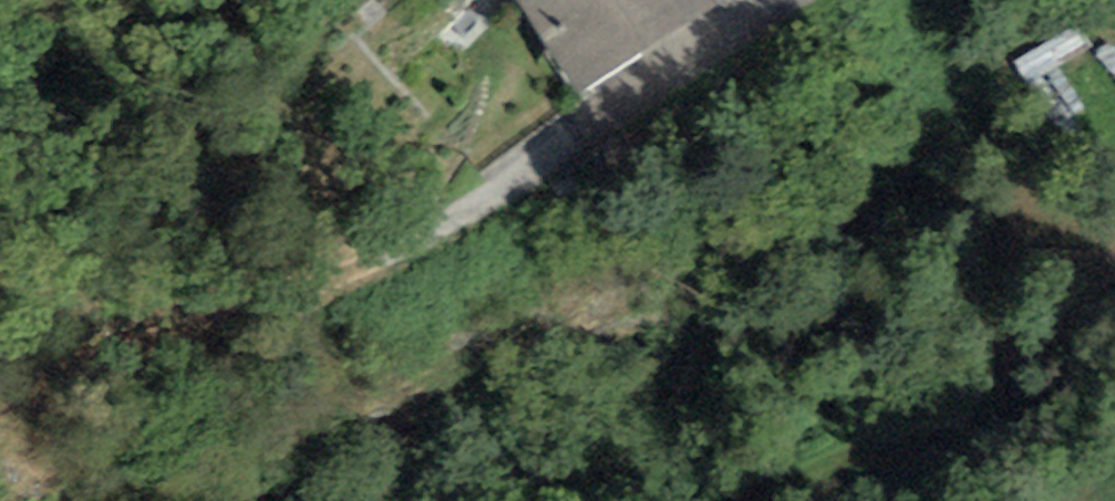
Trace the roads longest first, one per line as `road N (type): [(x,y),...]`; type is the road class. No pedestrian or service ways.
road 1 (track): [(434,228),(0,397)]
road 2 (residential): [(811,0),(594,139),(434,228)]
road 3 (track): [(761,500),(1114,307)]

